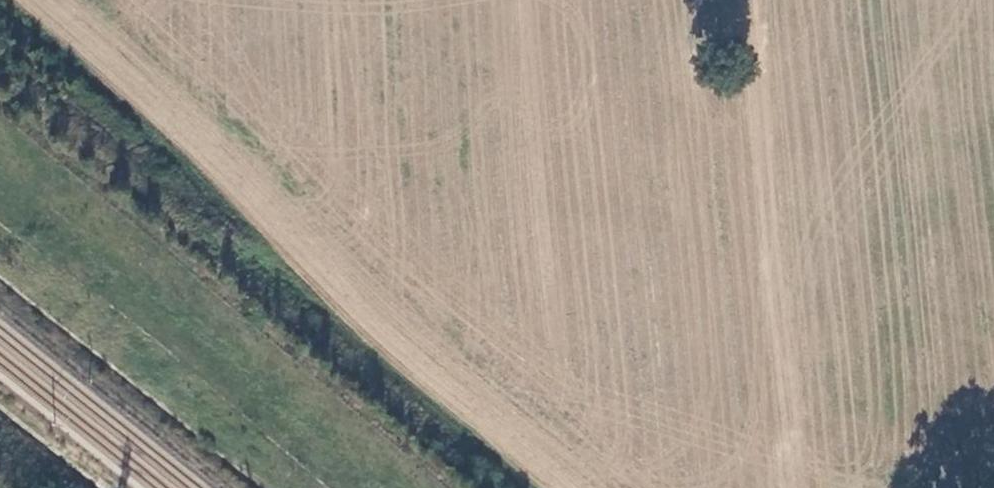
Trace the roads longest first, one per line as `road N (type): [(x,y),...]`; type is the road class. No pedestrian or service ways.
road 1 (track): [(349,487),(146,308),(0,198)]

